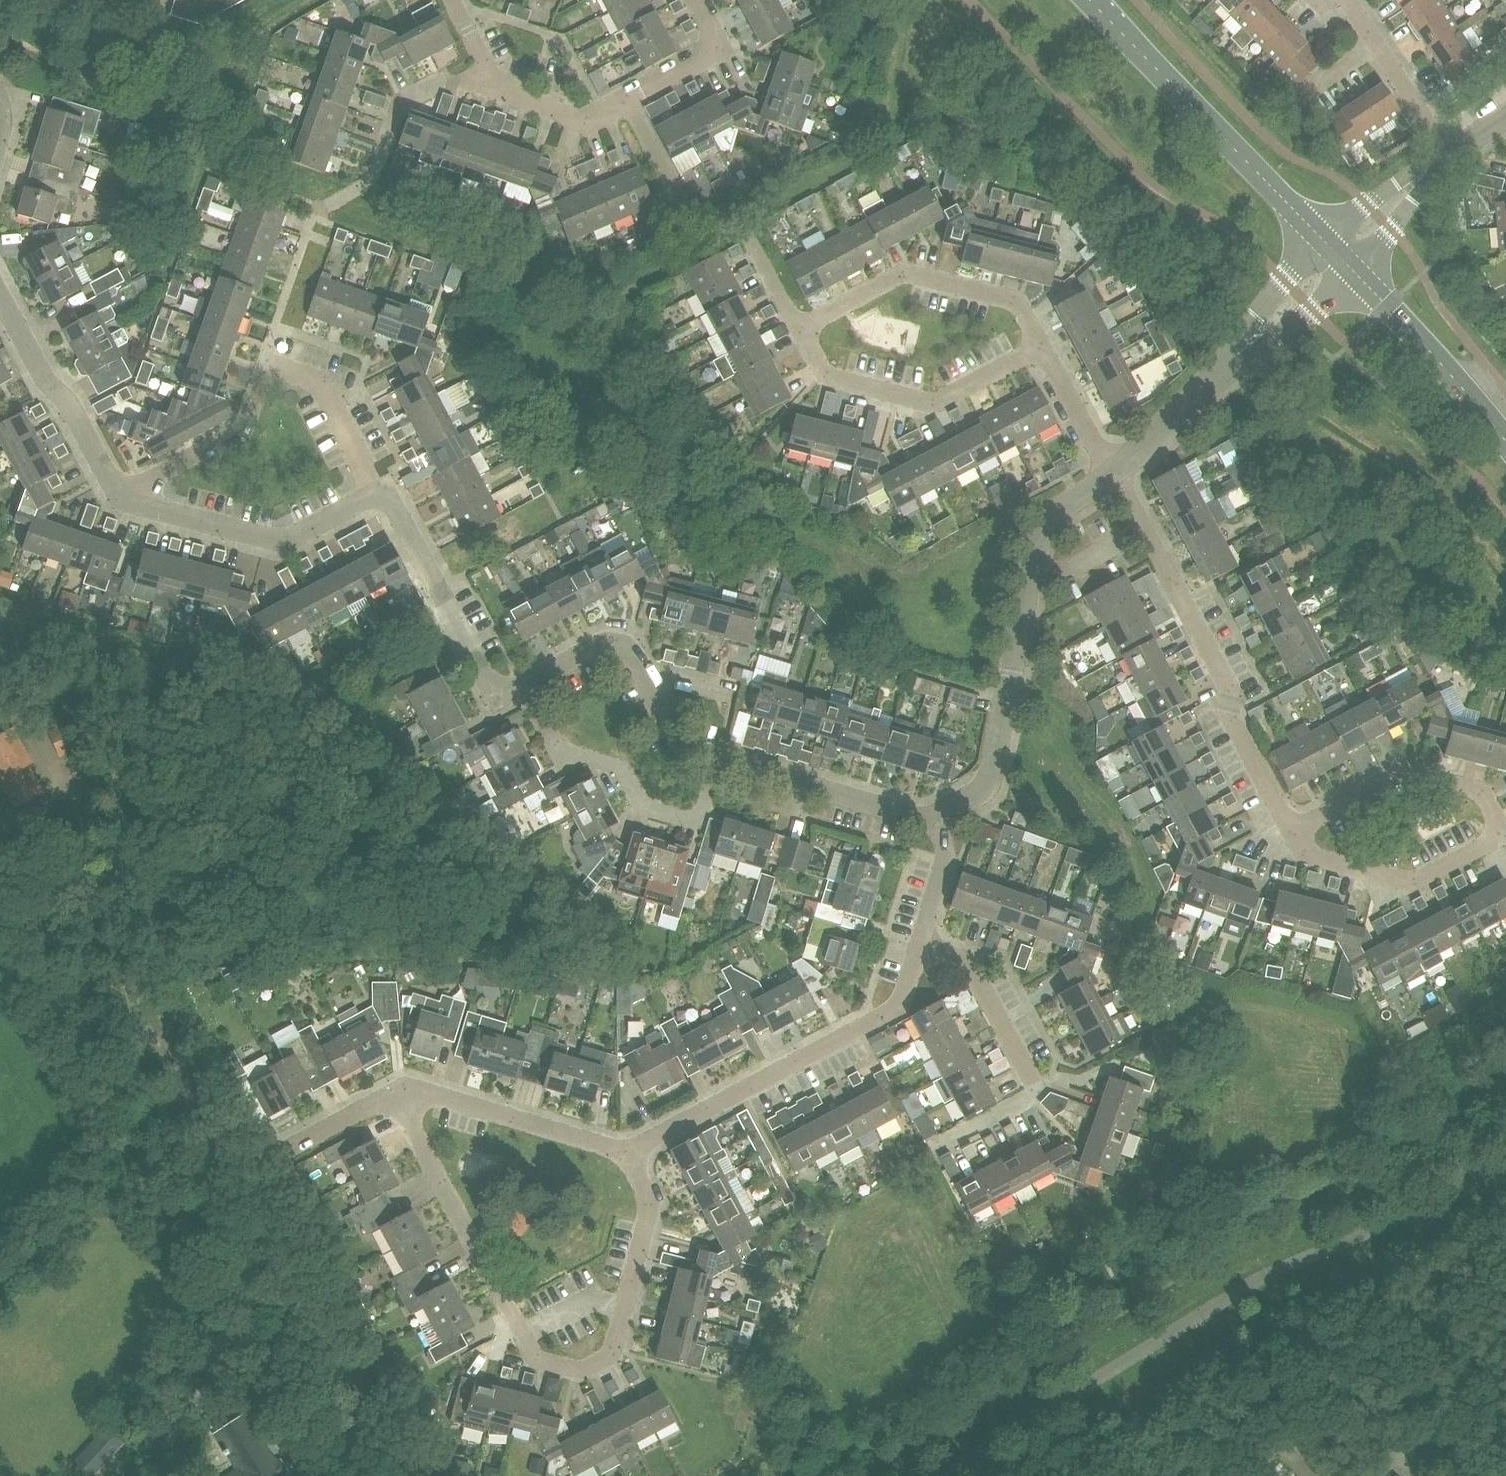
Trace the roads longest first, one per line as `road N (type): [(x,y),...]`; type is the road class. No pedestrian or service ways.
road 1 (residential): [(393,1095),(533,1352),(554,1365),(587,1367),(614,1350),(648,1215),(630,1147)]
road 2 (residential): [(1113,473),(1042,524),(989,783),(936,817)]
road 3 (residential): [(1292,831),(1229,715),(1229,689),(1113,473)]
road 4 (residential): [(492,74),(444,81),(398,105),(370,182),(320,209),(269,360)]
road 5 (residential): [(630,1147),(887,1014),(903,998),(918,947)]
road 6 (tertiary): [(1340,256),(1090,0)]
road 7 (residential): [(1340,256),(1113,473)]
road 8 (residential): [(939,1145),(1039,1093),(969,964),(918,947)]
road 9 (residential): [(523,683),(558,748),(621,766),(642,803),(700,822),(719,758)]
road 10 (residential): [(801,329),(739,226),(679,195),(624,98)]
road 11 (residential): [(1043,346),(1011,297),(916,272),(897,274),(801,329)]
road 12 (residential): [(801,329),(830,375),(925,402),(1043,346)]
road 13 (residential): [(523,683),(497,696),(387,490),(376,495)]
road 14 (residential): [(376,495),(277,538),(121,496)]
road 15 (residential): [(719,758),(682,742),(618,641),(523,683)]
road 16 (residential): [(1505,831),(1484,792),(1410,771),(1292,831)]
road 17 (tertiary): [(1505,443),(1340,256)]
road 18 (residential): [(630,1147),(409,1087),(393,1095)]
road 19 (residential): [(1505,835),(1411,882),(1305,854),(1292,831)]
road 20 (residential): [(121,496),(0,300)]
road 21 (residential): [(936,817),(719,758)]
road 22 (track): [(112,984),(135,962),(51,801)]
road 23 (residential): [(121,496),(246,422),(269,360)]
road 24 (residential): [(376,495),(312,375),(269,360)]
road 25 (unclassified): [(1340,256),(1451,155)]
road 26 (residential): [(624,98),(572,121),(492,74)]
road 27 (residential): [(624,98),(704,51),(711,36),(695,0)]
road 28 (residential): [(1113,473),(1043,346)]
road 29 (residential): [(1451,155),(1377,40)]
road 30 (residential): [(918,947),(944,860),(936,817)]
road 31 (residential): [(274,1156),(393,1095)]

